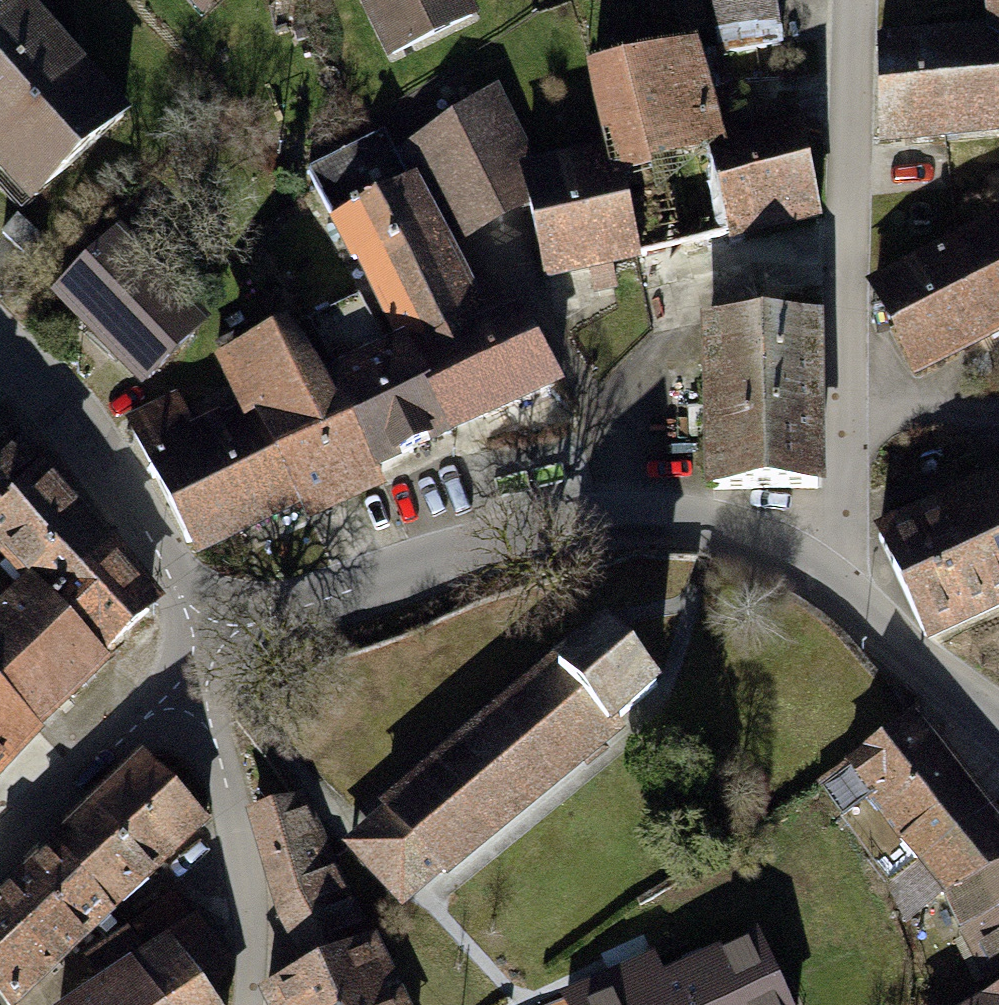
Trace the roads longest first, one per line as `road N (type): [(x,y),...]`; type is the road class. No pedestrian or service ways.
road 1 (tertiary): [(848,594),(708,523),(575,517),(455,545),(210,627)]
road 2 (residential): [(848,594),(855,0)]
road 3 (tertiary): [(210,627),(73,411),(0,348)]
road 4 (residential): [(246,1004),(247,920),(228,785),(185,683)]
road 5 (tertiary): [(0,858),(185,683)]
road 6 (tertiary): [(998,716),(848,594)]

